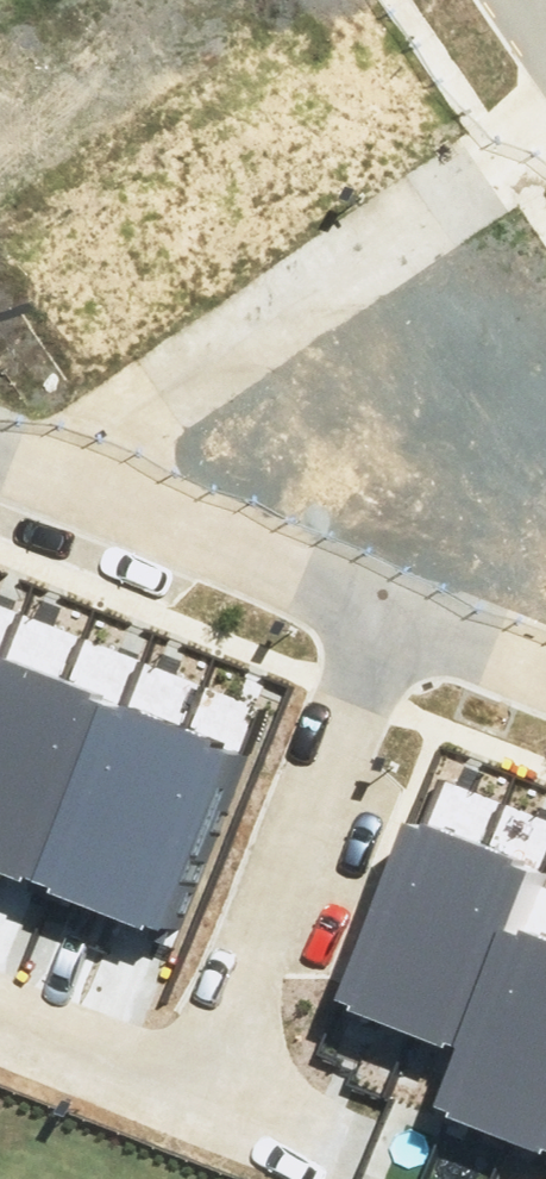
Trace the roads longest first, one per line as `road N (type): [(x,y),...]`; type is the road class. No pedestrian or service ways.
road 1 (residential): [(389,635),(235,1023),(182,1056),(0,993)]
road 2 (residential): [(53,488),(545,140)]
road 3 (residential): [(53,488),(389,635)]
road 4 (residential): [(389,635),(545,691)]

